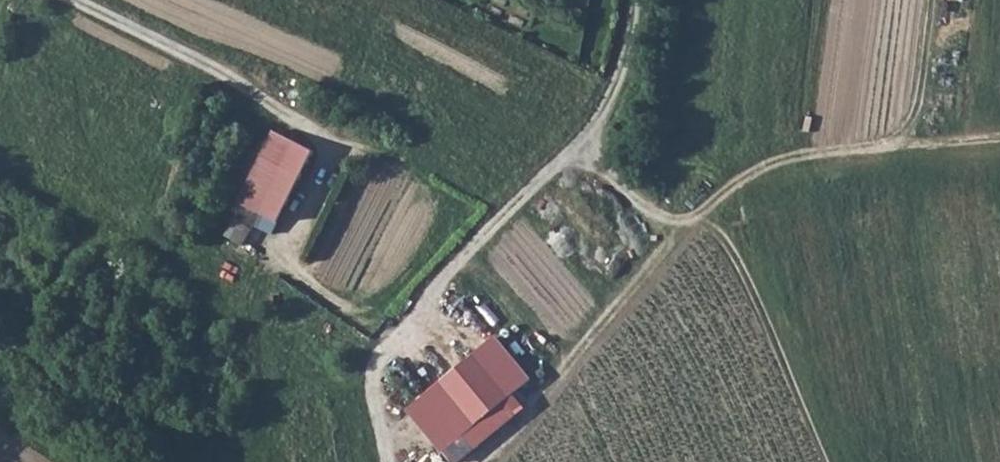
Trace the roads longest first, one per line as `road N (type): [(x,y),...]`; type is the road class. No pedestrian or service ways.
road 1 (track): [(640,0),(633,57),(582,161),(382,351),(391,461)]
road 2 (track): [(582,161),(684,228),(731,188),(818,152),(999,142)]
road 3 (track): [(478,461),(570,372),(684,228)]
road 4 (track): [(902,148),(922,106),(933,0)]

